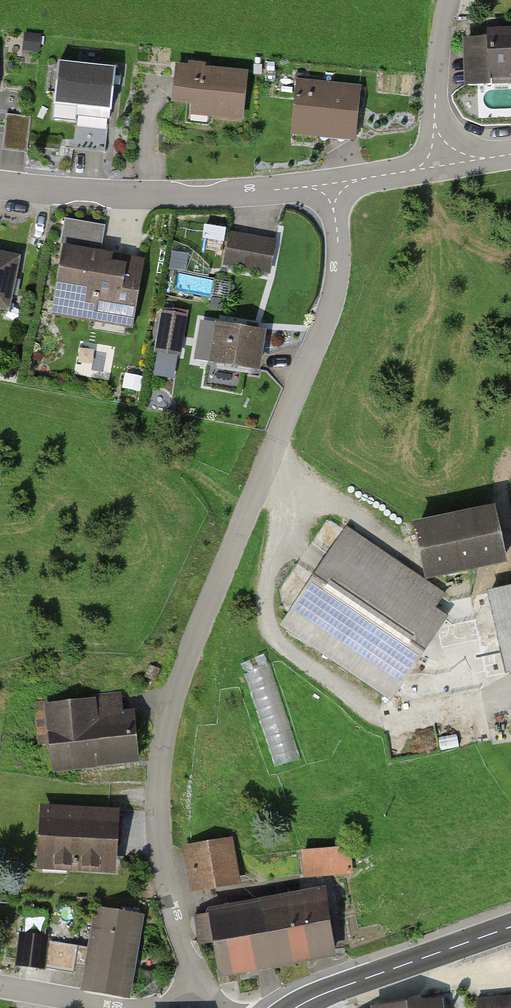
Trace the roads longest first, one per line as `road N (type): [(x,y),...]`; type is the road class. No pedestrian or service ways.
road 1 (residential): [(201,986),(174,919),(159,840),(165,726),(327,322),(339,241),(332,183)]
road 2 (residential): [(0,186),(143,196),(332,183)]
road 3 (primary): [(296,1007),(510,927)]
road 4 (residential): [(446,164),(437,99),(448,0)]
road 5 (residential): [(0,986),(122,1007)]

